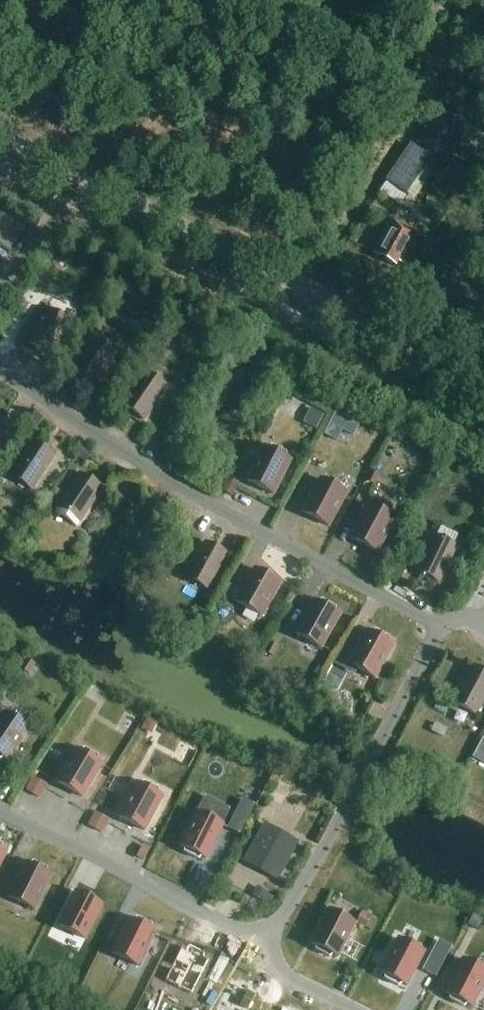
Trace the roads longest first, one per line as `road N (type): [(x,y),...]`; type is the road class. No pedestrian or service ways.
road 1 (tertiary): [(483,373),(0,131)]

